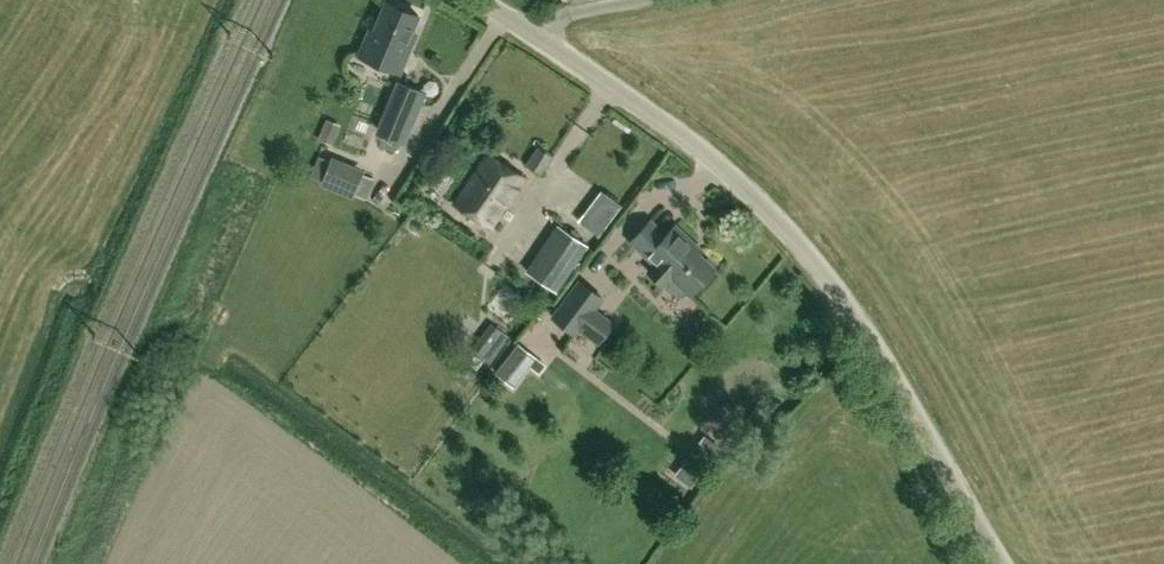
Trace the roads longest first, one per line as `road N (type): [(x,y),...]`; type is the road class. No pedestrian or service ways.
road 1 (unclassified): [(1002,563),(839,293),(779,222),(713,159),(533,33)]

